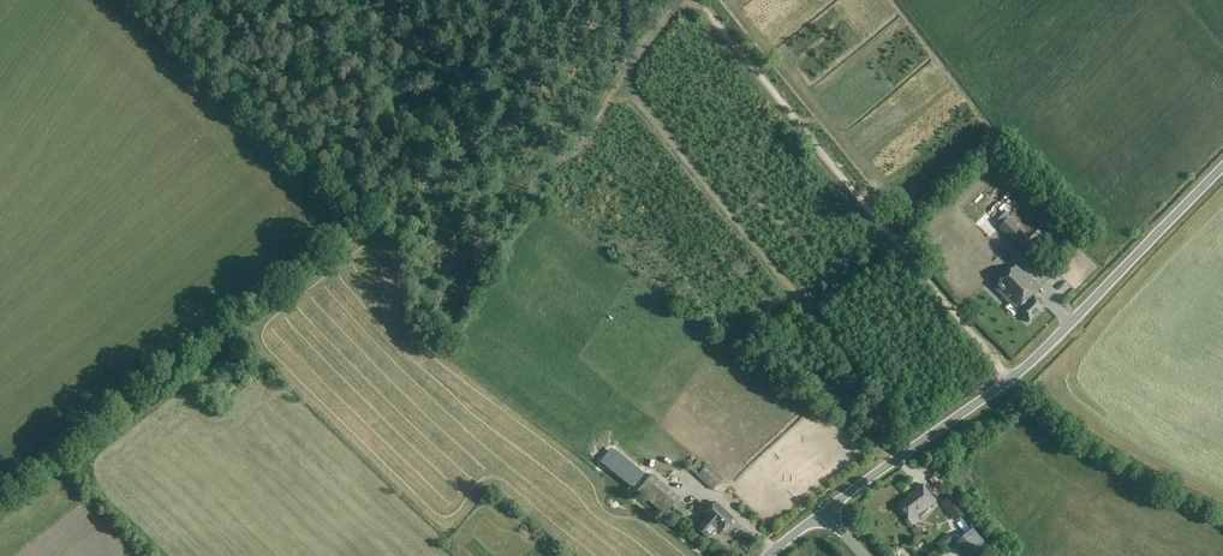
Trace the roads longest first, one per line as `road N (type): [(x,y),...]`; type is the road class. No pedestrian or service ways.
road 1 (unclassified): [(824,512),(1023,369),(1222,166)]
road 2 (track): [(890,464),(876,443),(885,412),(879,395),(621,81)]
road 3 (track): [(984,350),(696,0)]
road 4 (track): [(579,143),(681,0)]
road 5 (track): [(451,232),(562,167),(579,143)]

